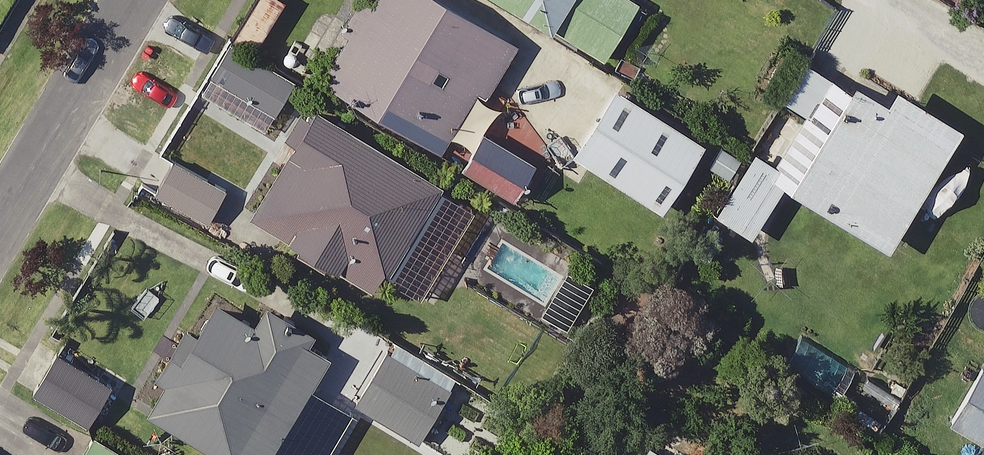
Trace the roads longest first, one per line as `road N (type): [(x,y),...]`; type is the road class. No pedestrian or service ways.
road 1 (residential): [(133,0),(0,222)]

